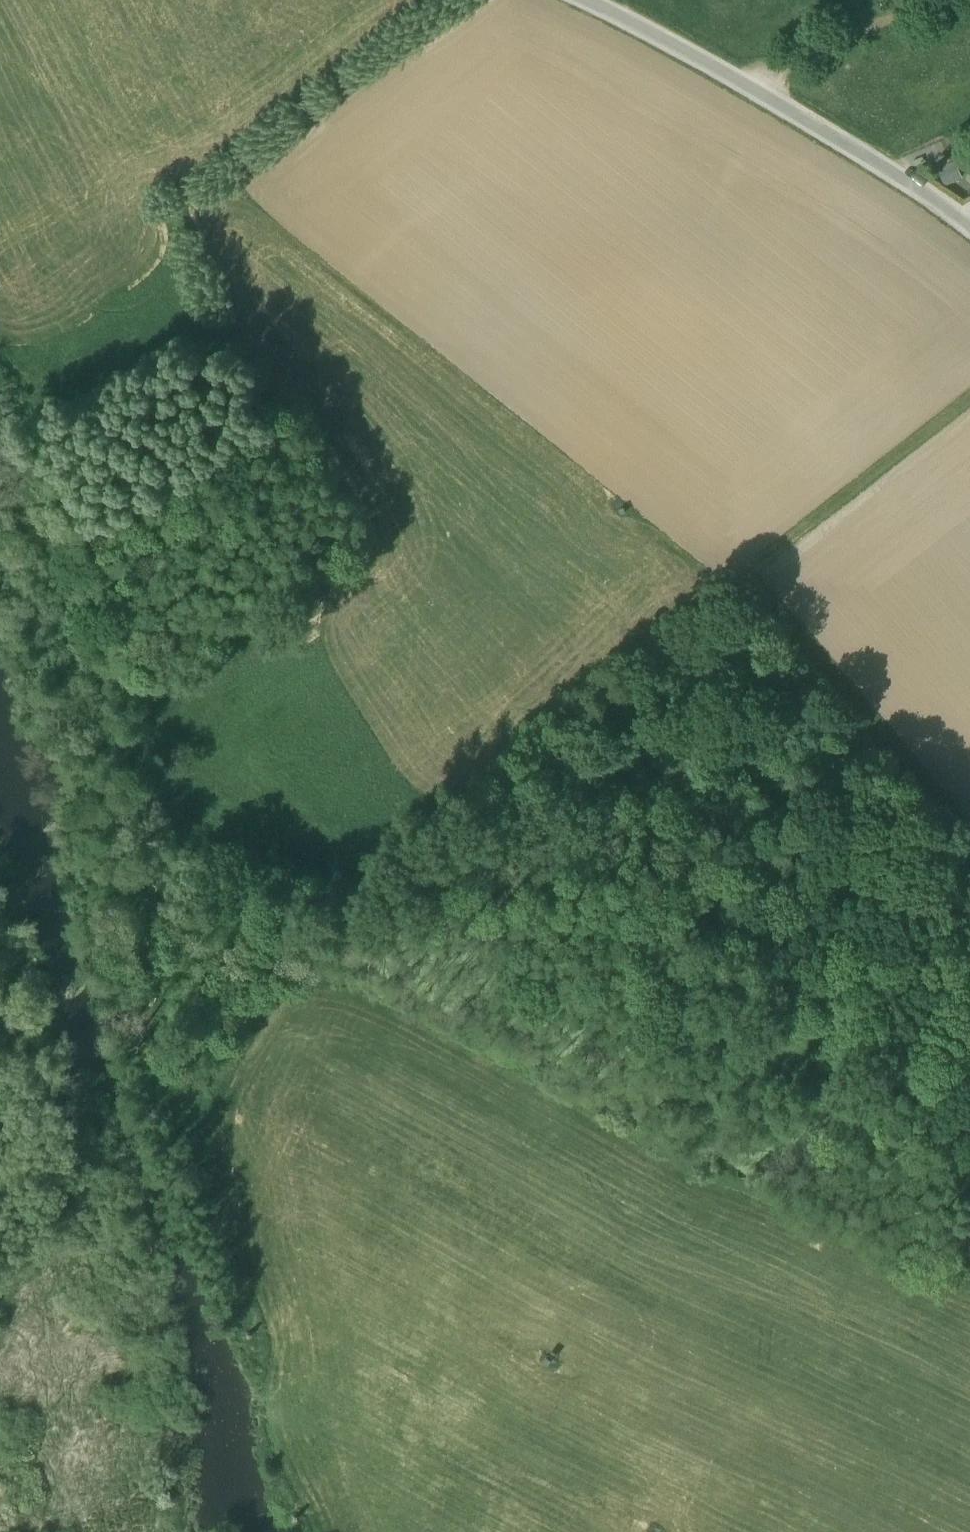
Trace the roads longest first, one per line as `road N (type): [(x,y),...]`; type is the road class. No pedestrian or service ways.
road 1 (residential): [(969,233),(758,78),(577,0)]
road 2 (track): [(758,78),(933,0)]

